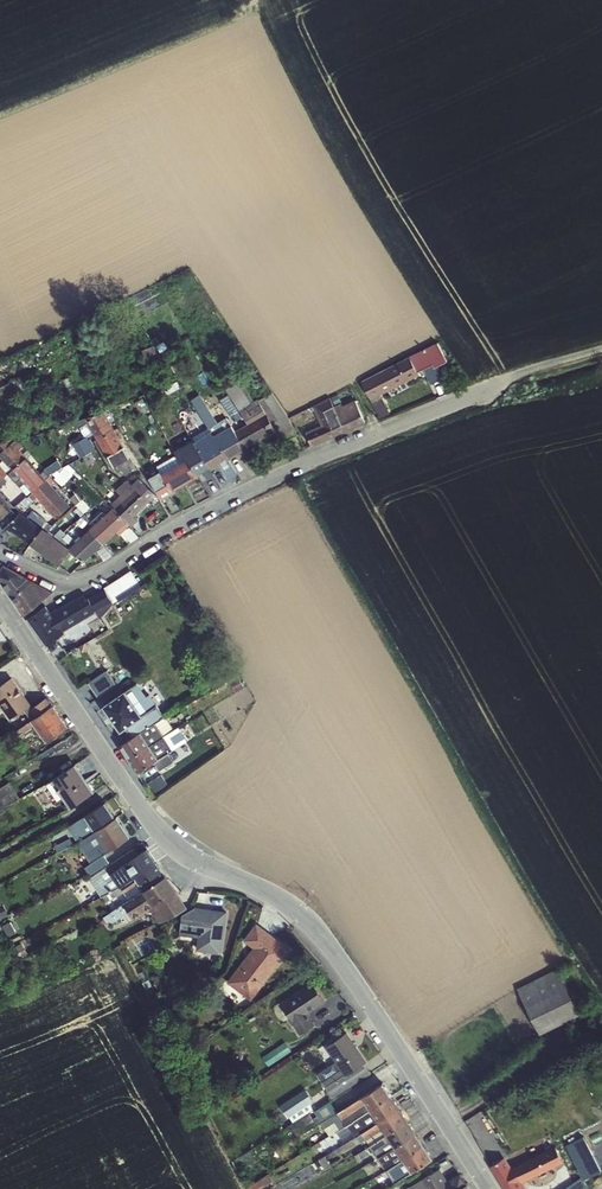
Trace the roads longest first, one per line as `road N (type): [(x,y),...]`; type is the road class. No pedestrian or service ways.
road 1 (tertiary): [(488,1188),(324,934),(155,828),(0,603)]
road 2 (residential): [(0,554),(53,582),(90,579),(288,473),(506,378),(601,349)]

